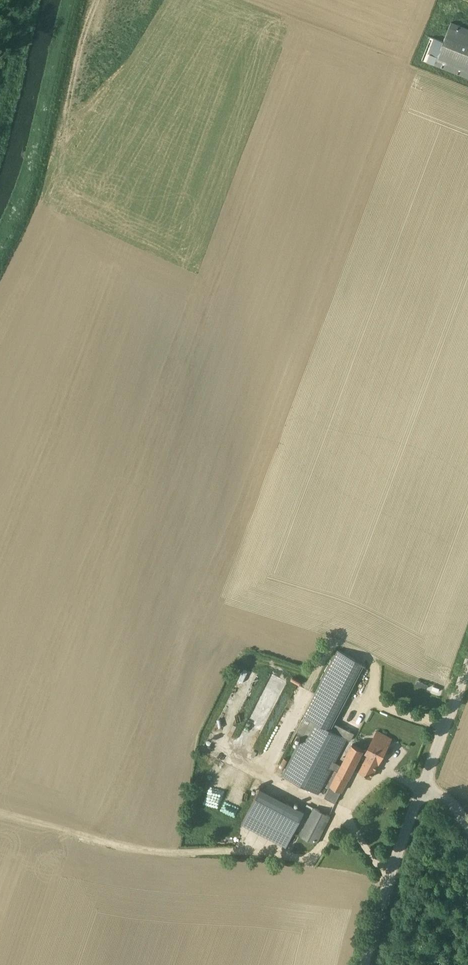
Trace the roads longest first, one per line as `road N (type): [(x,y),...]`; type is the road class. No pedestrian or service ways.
road 1 (unclassified): [(367,964),(420,785)]
road 2 (unclassified): [(420,785),(467,659)]

